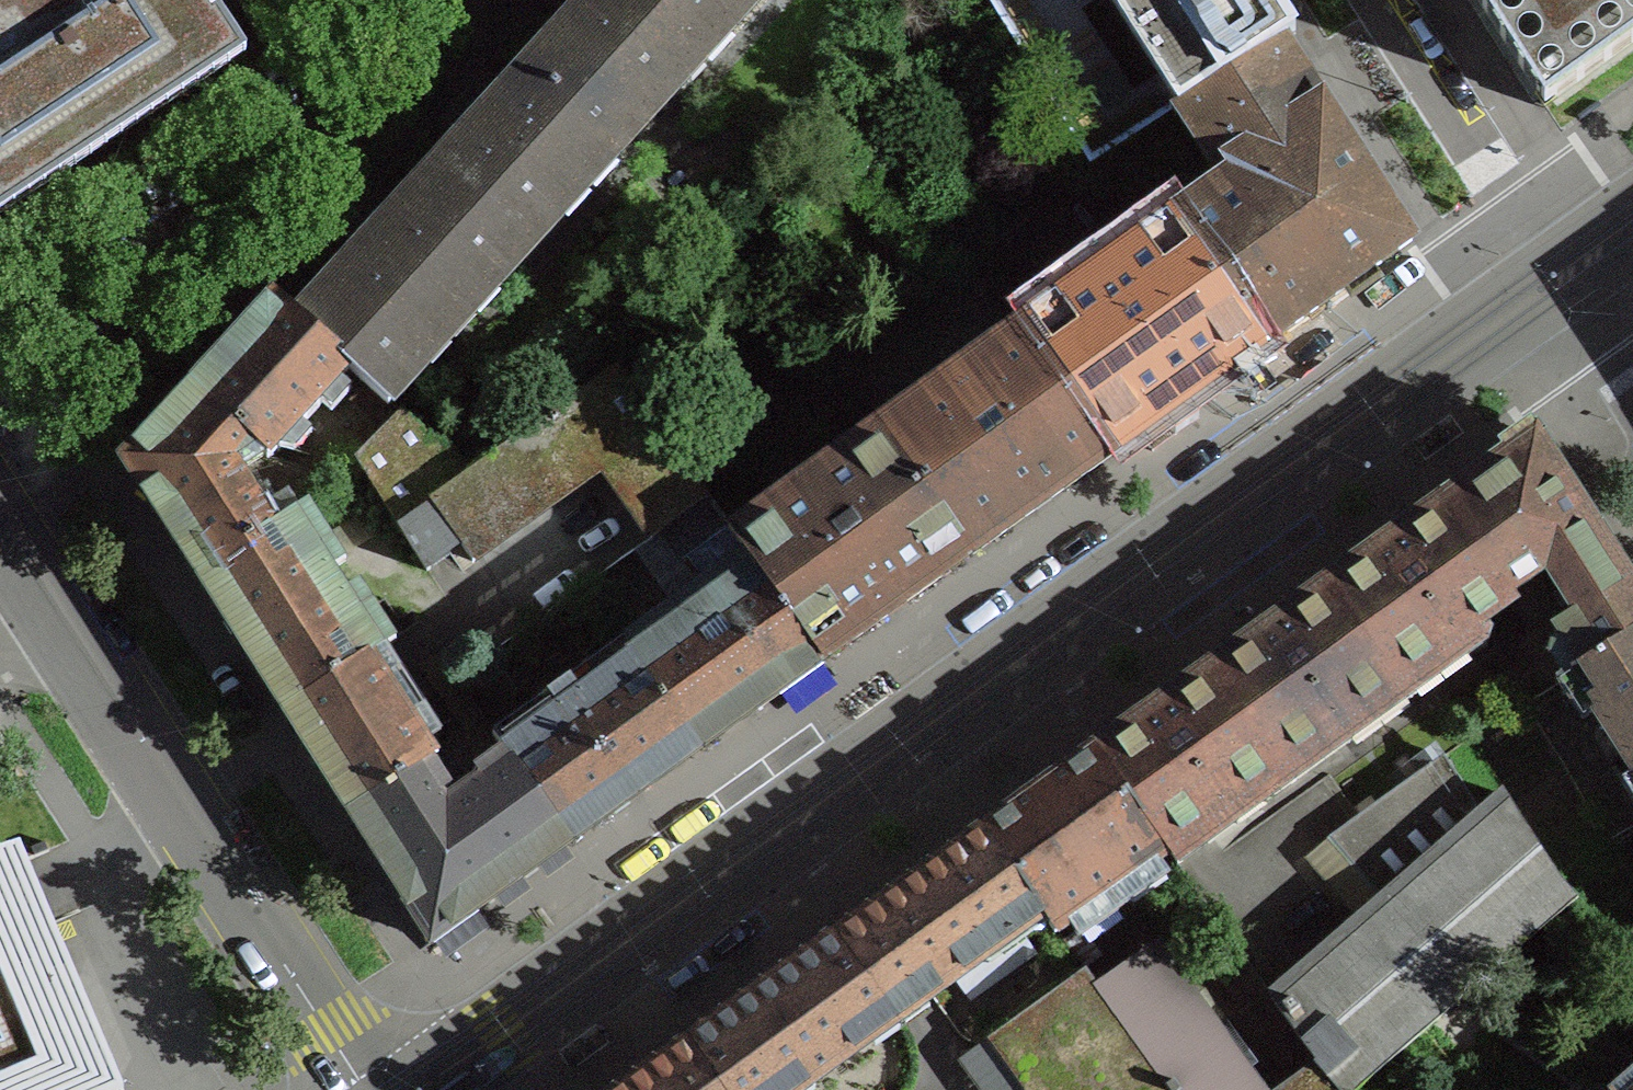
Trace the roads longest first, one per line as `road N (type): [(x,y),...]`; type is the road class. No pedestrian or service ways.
road 1 (residential): [(416,1089),(1313,441),(1527,273)]
road 2 (residential): [(0,540),(360,1089)]
road 3 (residential): [(0,443),(420,0)]
road 4 (residential): [(1360,0),(1527,273)]
road 5 (residential): [(1527,273),(1632,433)]
road 6 (residential): [(1632,205),(1527,273)]

